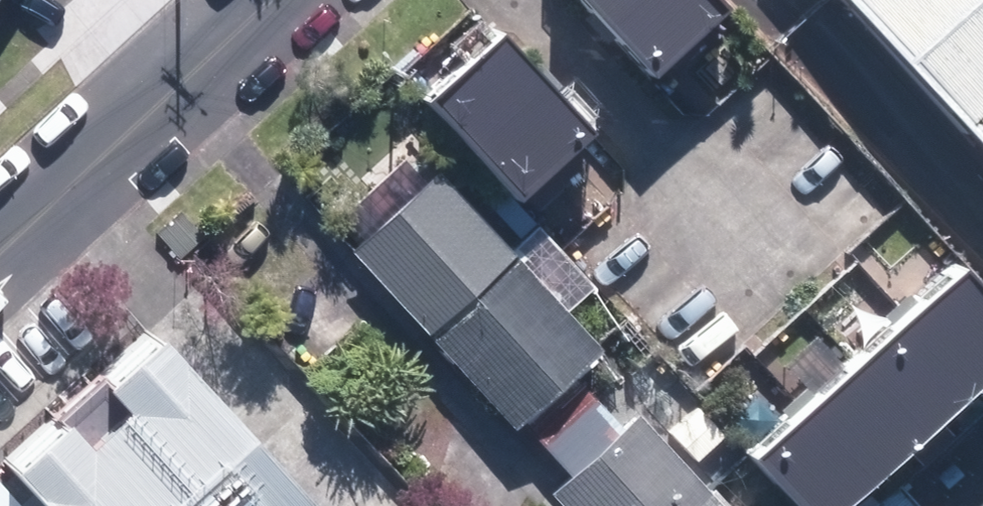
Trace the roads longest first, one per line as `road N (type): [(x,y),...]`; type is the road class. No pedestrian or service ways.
road 1 (residential): [(0,259),(281,0)]

